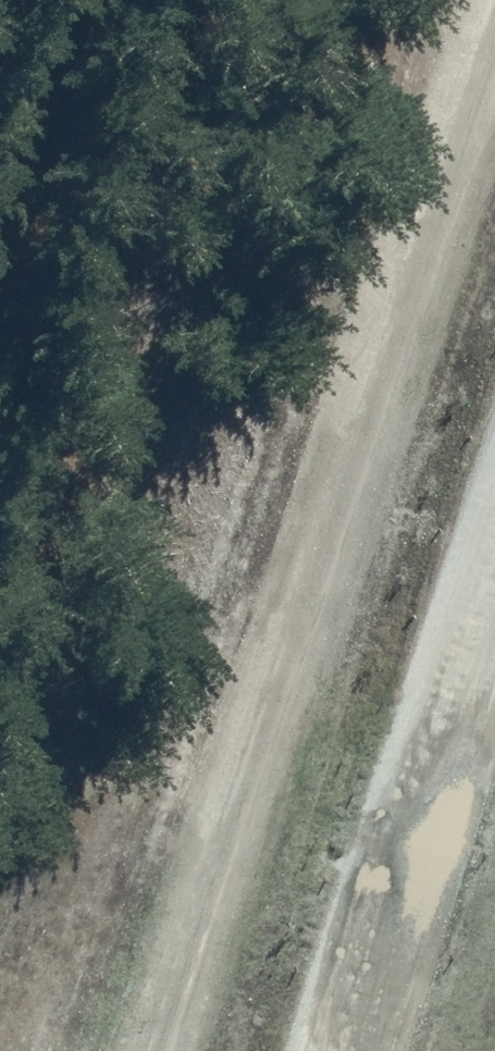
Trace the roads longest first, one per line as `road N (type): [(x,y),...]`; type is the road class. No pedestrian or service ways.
road 1 (track): [(146,1050),(485,0)]
road 2 (unclassified): [(332,1050),(494,562)]

